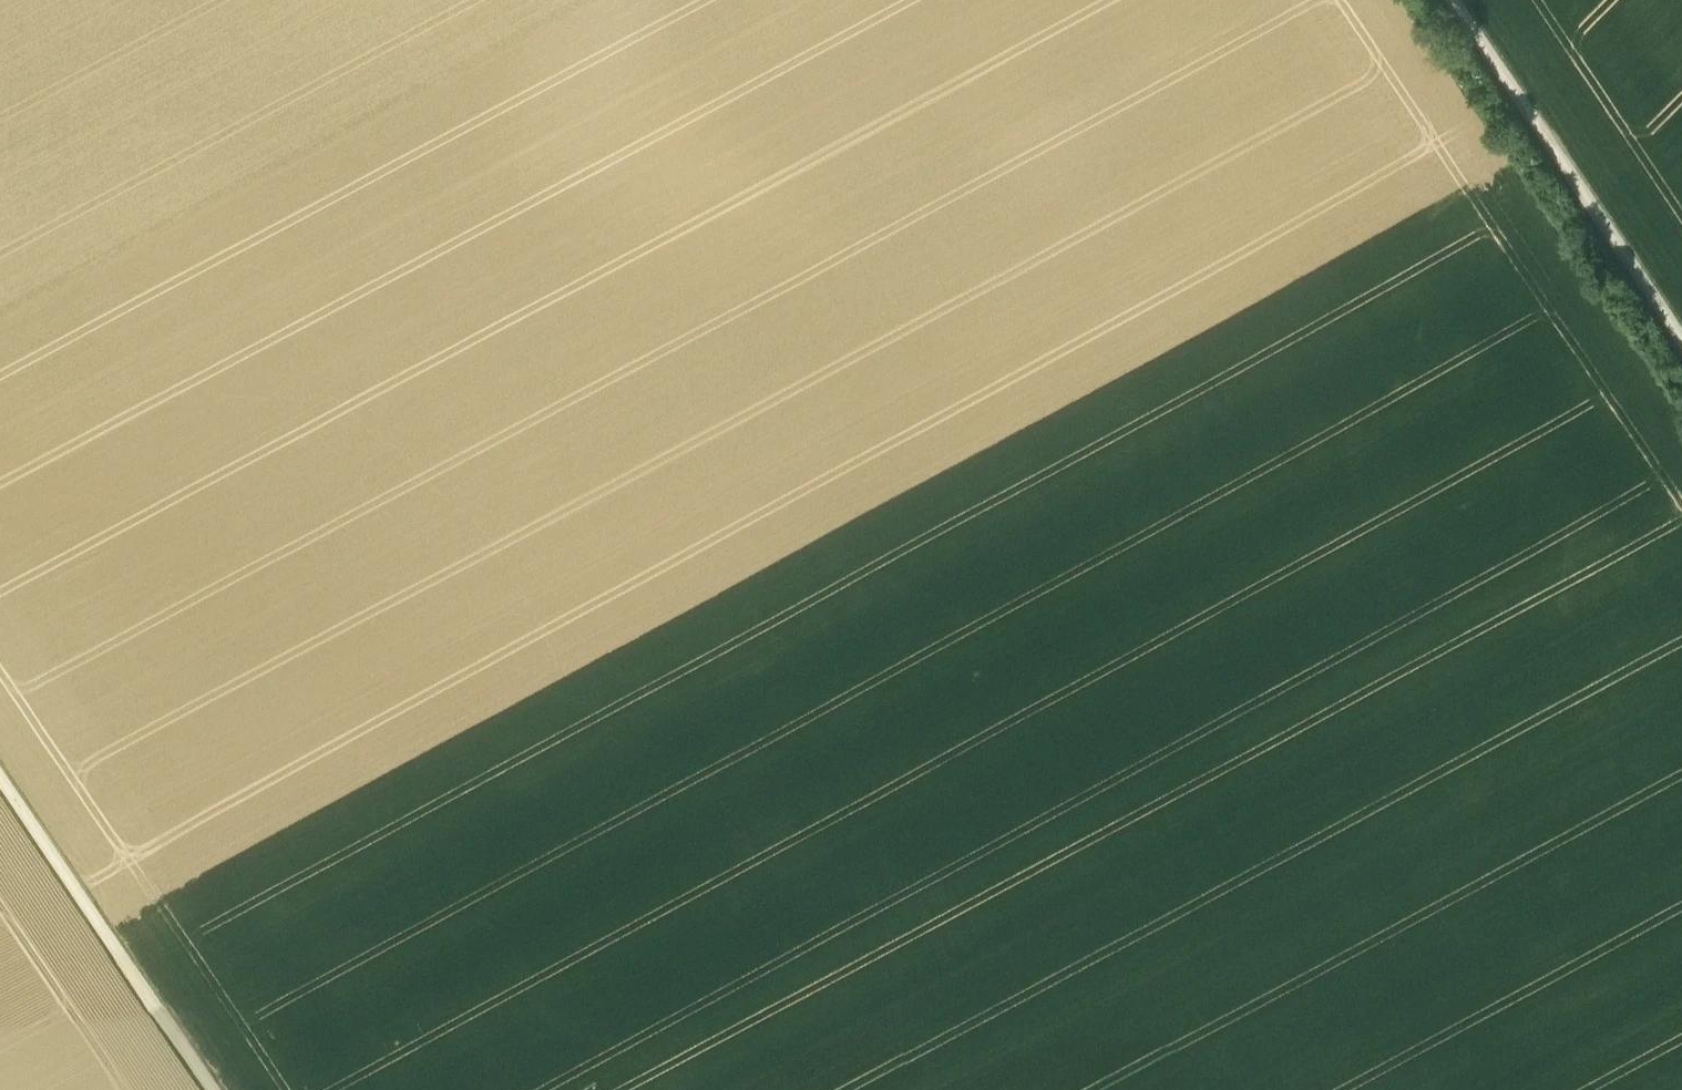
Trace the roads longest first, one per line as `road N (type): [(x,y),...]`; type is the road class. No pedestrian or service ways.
road 1 (track): [(1452,0),(1681,347)]
road 2 (track): [(0,774),(214,1089)]

